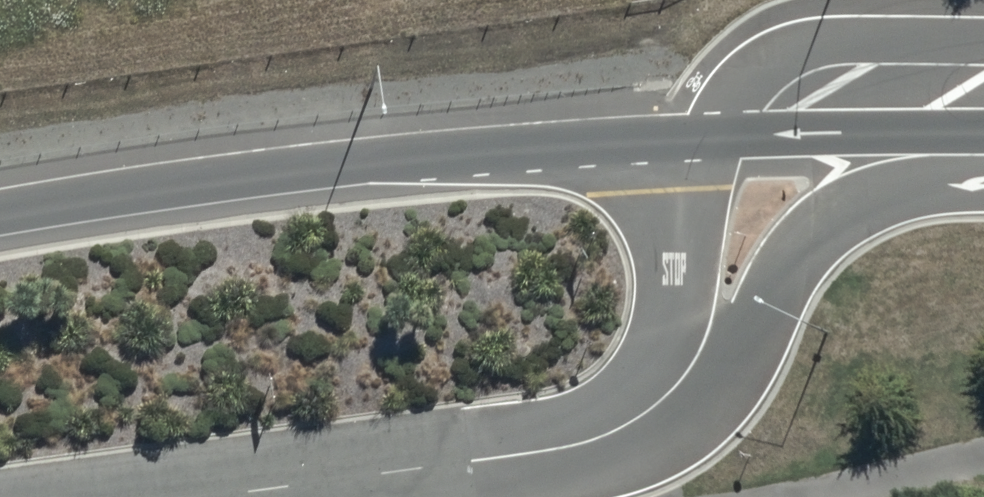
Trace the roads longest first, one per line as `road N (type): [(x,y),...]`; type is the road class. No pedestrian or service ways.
road 1 (trunk): [(797,132),(468,150),(0,213)]
road 2 (residential): [(797,132),(765,187),(706,341),(675,389),(633,421),(582,445),(201,496)]
road 3 (secondary): [(797,132),(886,107),(983,98)]

